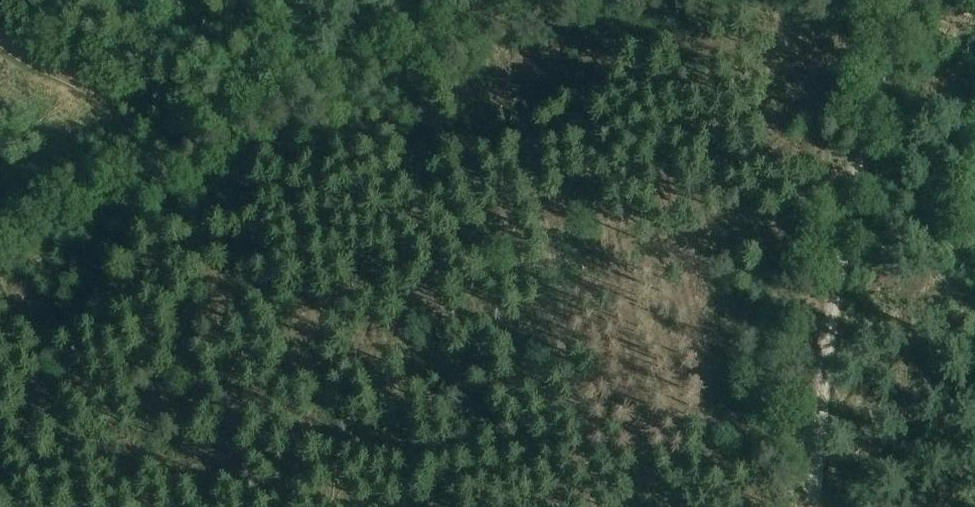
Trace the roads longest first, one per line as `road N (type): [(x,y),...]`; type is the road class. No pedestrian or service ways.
road 1 (track): [(118,177),(290,92),(451,38),(608,0)]
road 2 (track): [(907,0),(855,168),(834,282),(811,506)]
road 3 (track): [(0,236),(118,177)]

